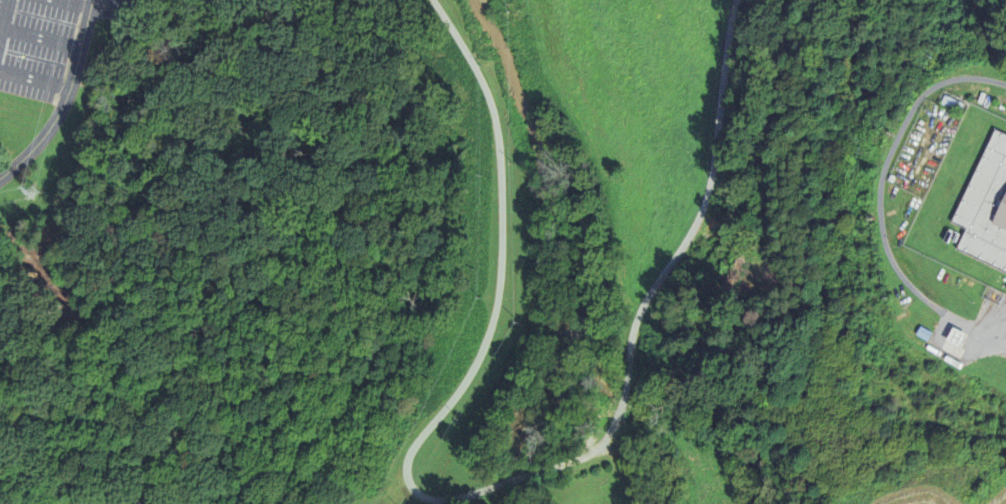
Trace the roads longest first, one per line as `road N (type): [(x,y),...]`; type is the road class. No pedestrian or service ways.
road 1 (track): [(430,0),(490,106),(501,222),(499,288),(486,343),(406,463),(410,489),(436,500),(586,456),(613,435),(635,325),(701,221),(710,193),(737,0)]

